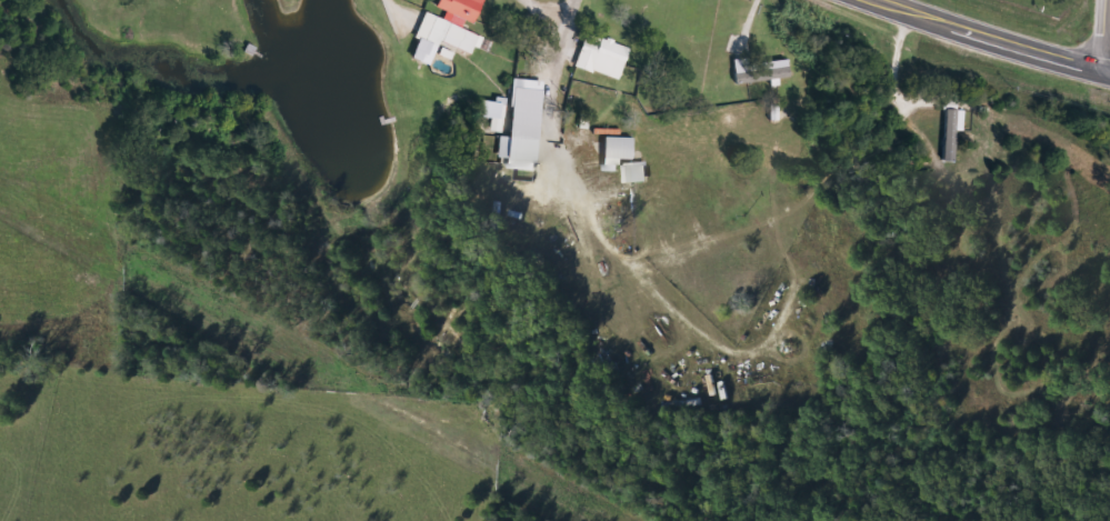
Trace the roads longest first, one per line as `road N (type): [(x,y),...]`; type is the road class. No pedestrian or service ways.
road 1 (primary): [(1100,71),(904,0)]

